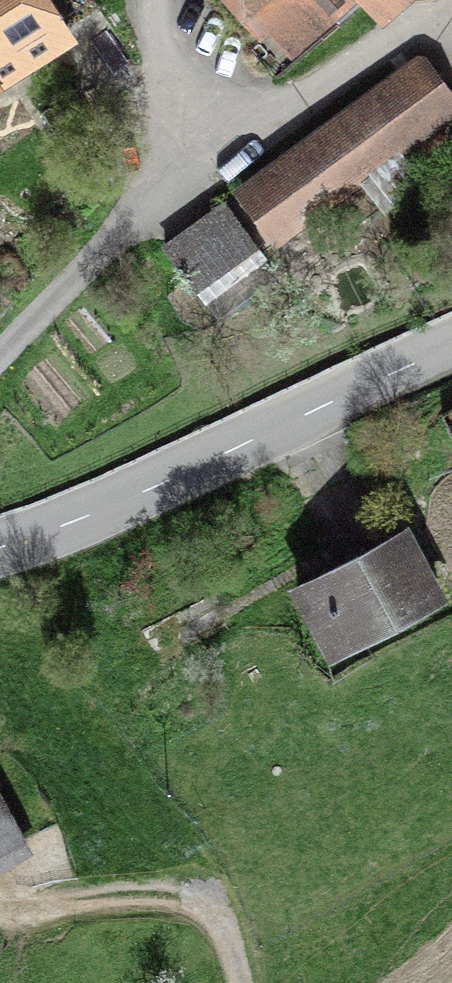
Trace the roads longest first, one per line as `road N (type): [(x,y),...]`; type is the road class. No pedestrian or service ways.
road 1 (tertiary): [(0,548),(147,489),(451,346)]
road 2 (track): [(0,911),(180,896)]

